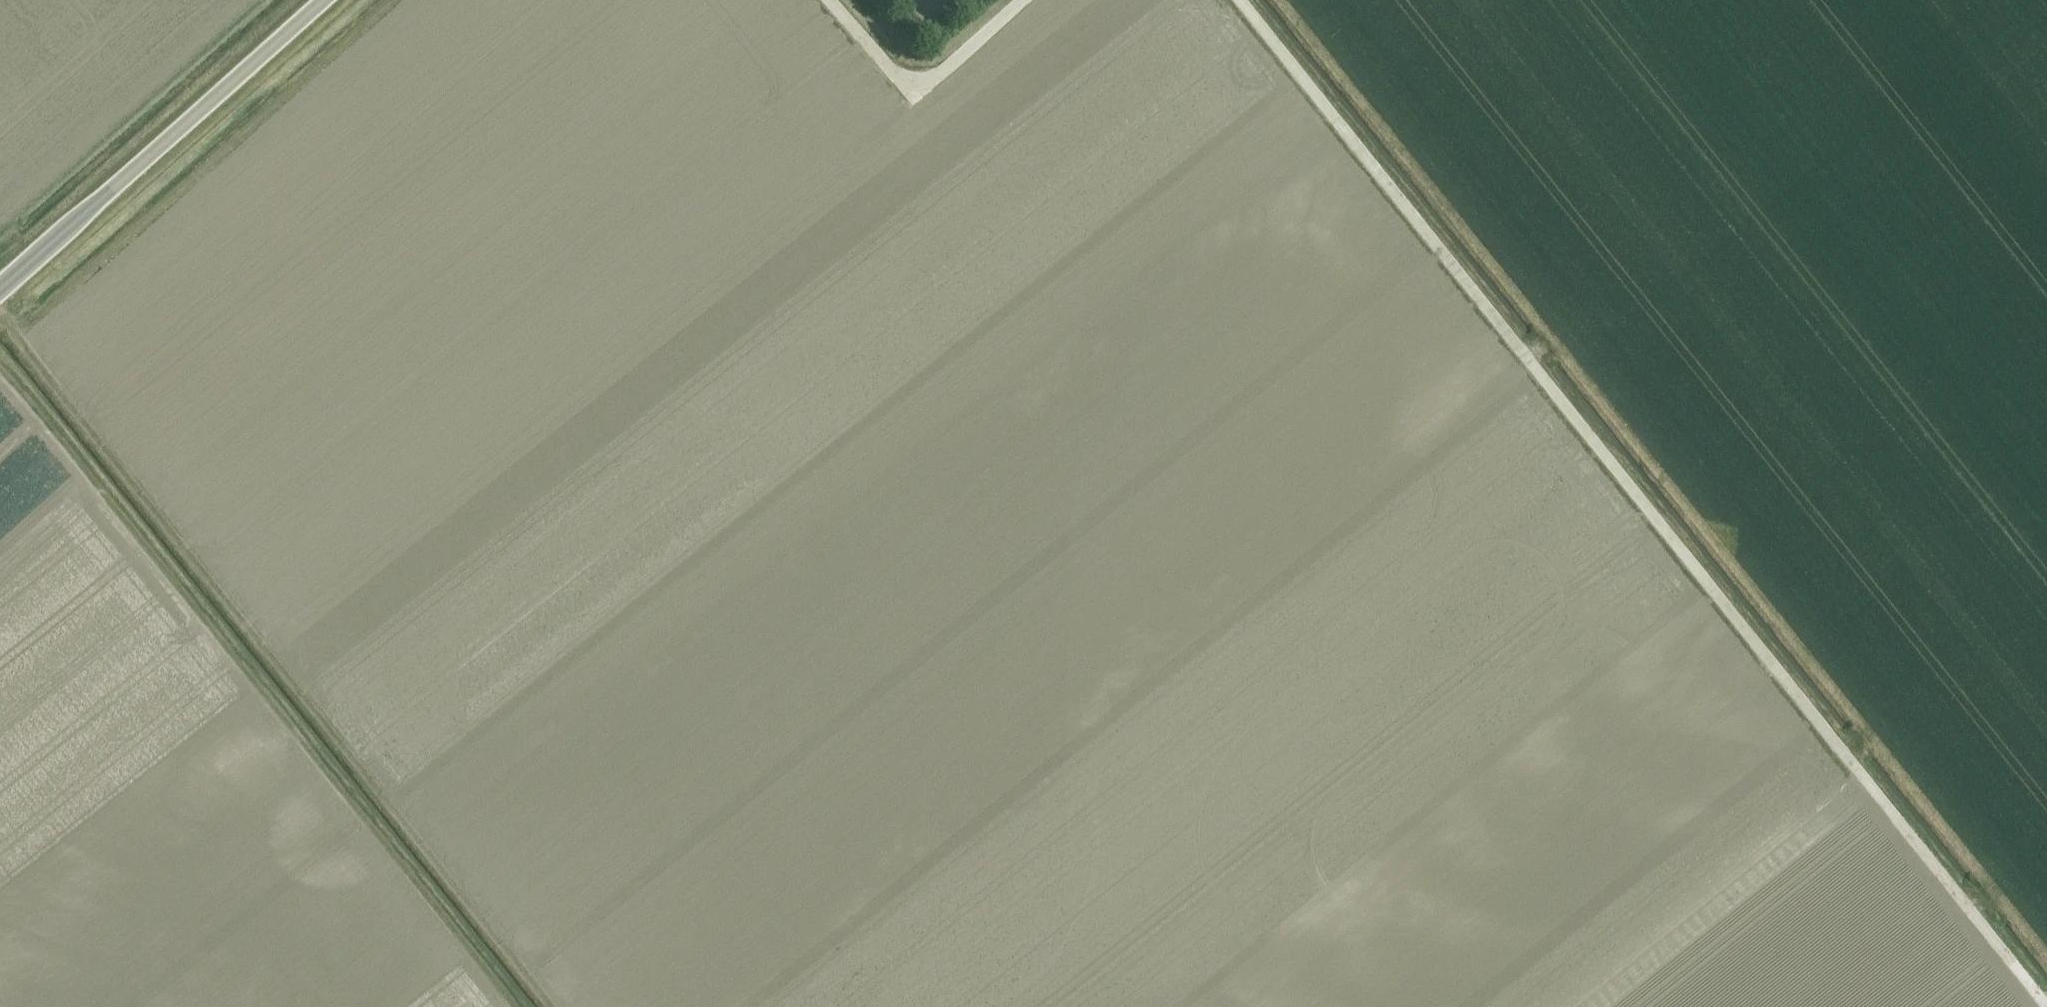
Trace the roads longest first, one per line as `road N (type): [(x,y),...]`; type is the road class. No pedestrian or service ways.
road 1 (unclassified): [(0,288),(320,0)]

